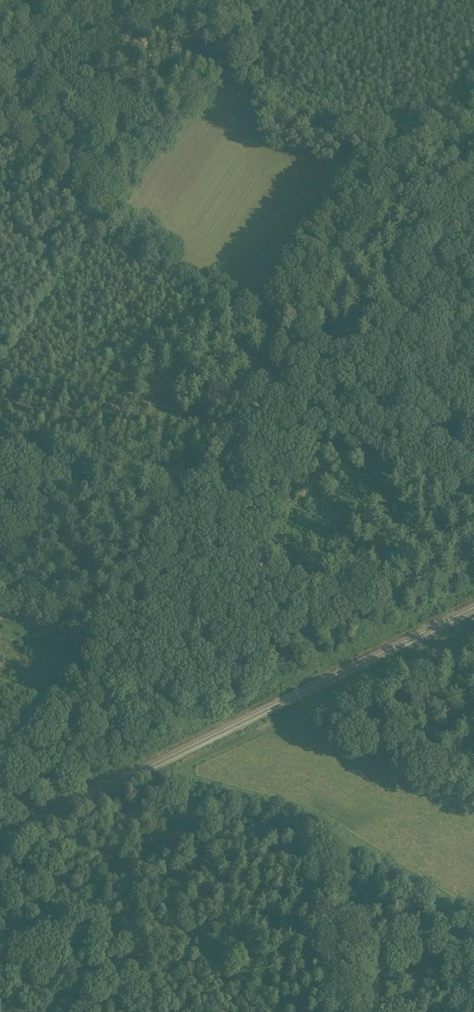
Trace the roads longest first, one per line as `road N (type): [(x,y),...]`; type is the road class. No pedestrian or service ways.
road 1 (track): [(0,165),(473,452)]
road 2 (track): [(307,347),(0,785)]

